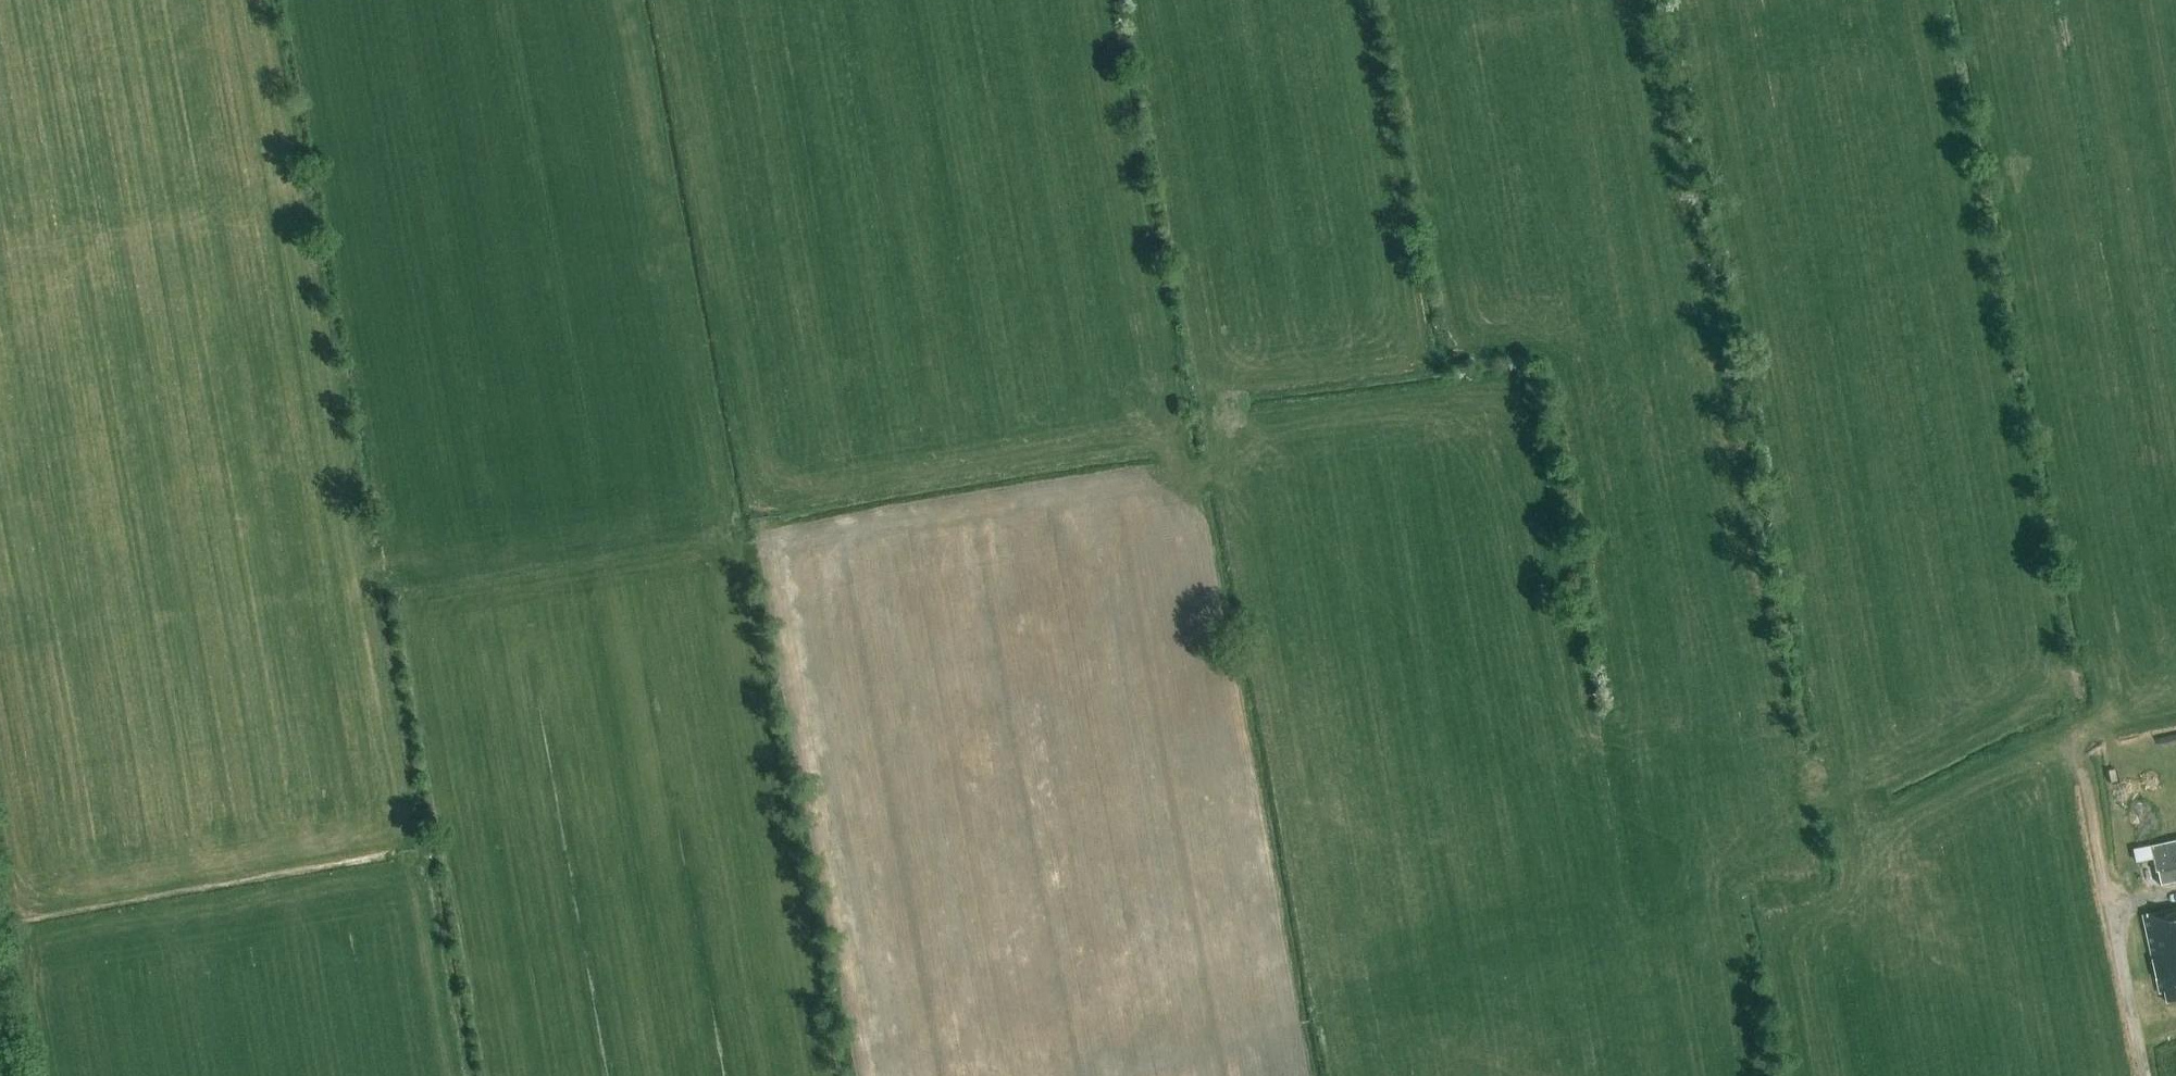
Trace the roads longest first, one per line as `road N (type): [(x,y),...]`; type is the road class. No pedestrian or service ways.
road 1 (track): [(864,1075),(761,527)]
road 2 (track): [(2136,1075),(2067,712)]

